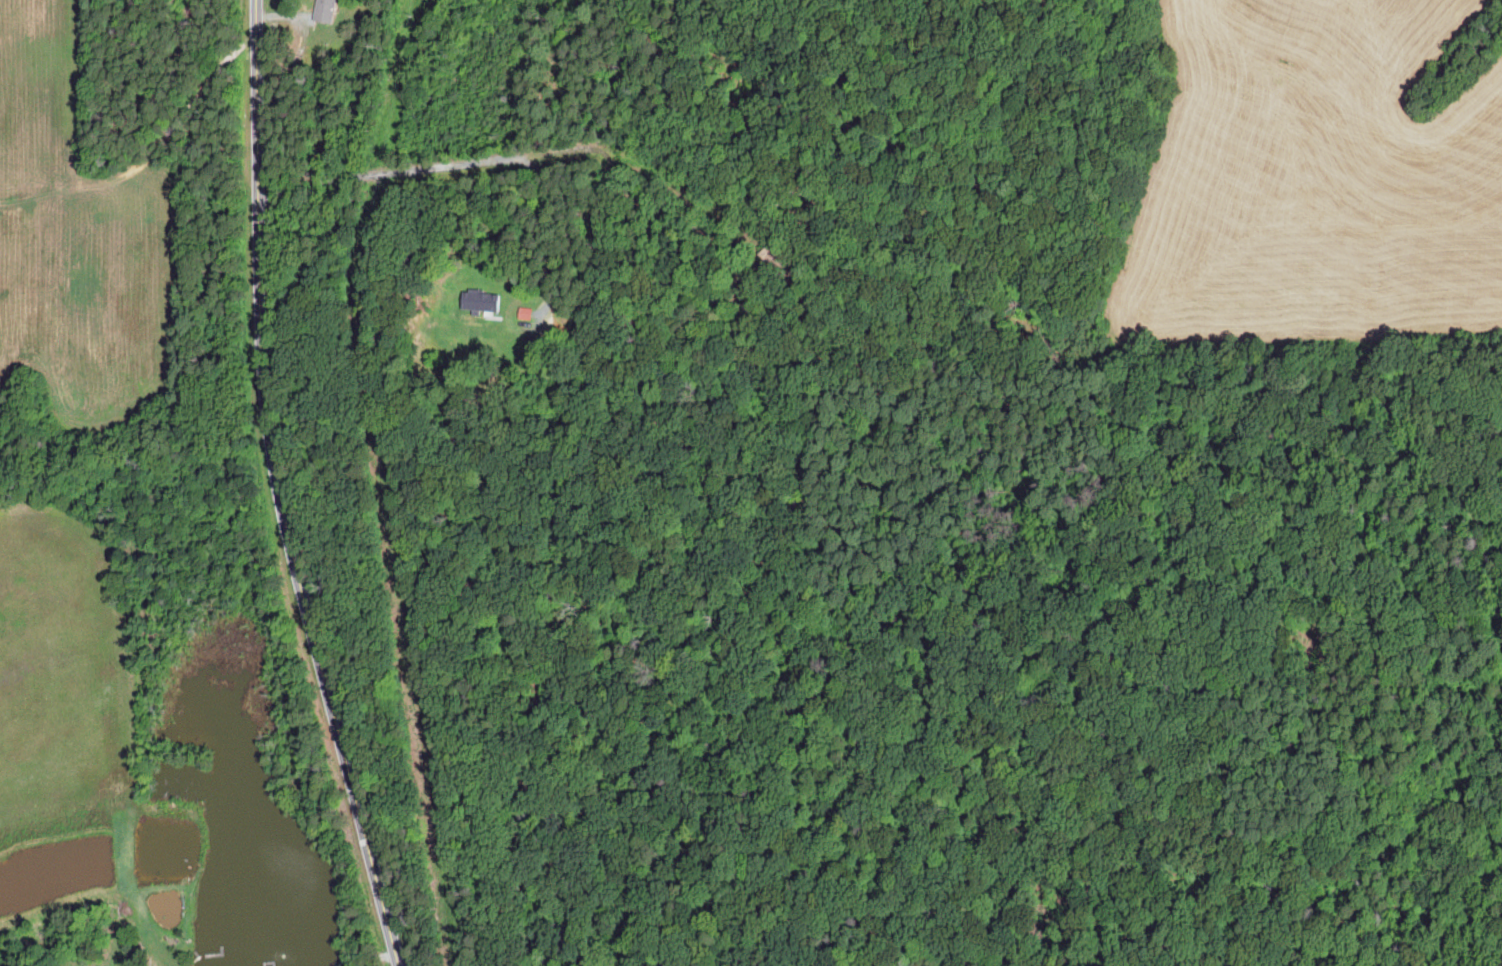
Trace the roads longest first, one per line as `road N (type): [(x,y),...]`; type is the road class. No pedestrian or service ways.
road 1 (tertiary): [(400,965),(269,427),(257,0)]

